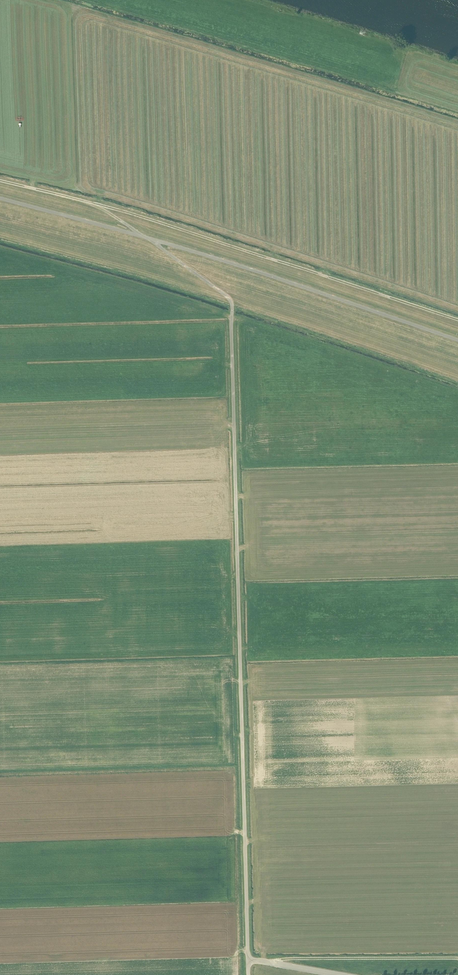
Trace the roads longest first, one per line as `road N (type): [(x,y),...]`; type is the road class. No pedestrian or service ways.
road 1 (unclassified): [(249,974),(232,306),(228,295),(97,206)]

